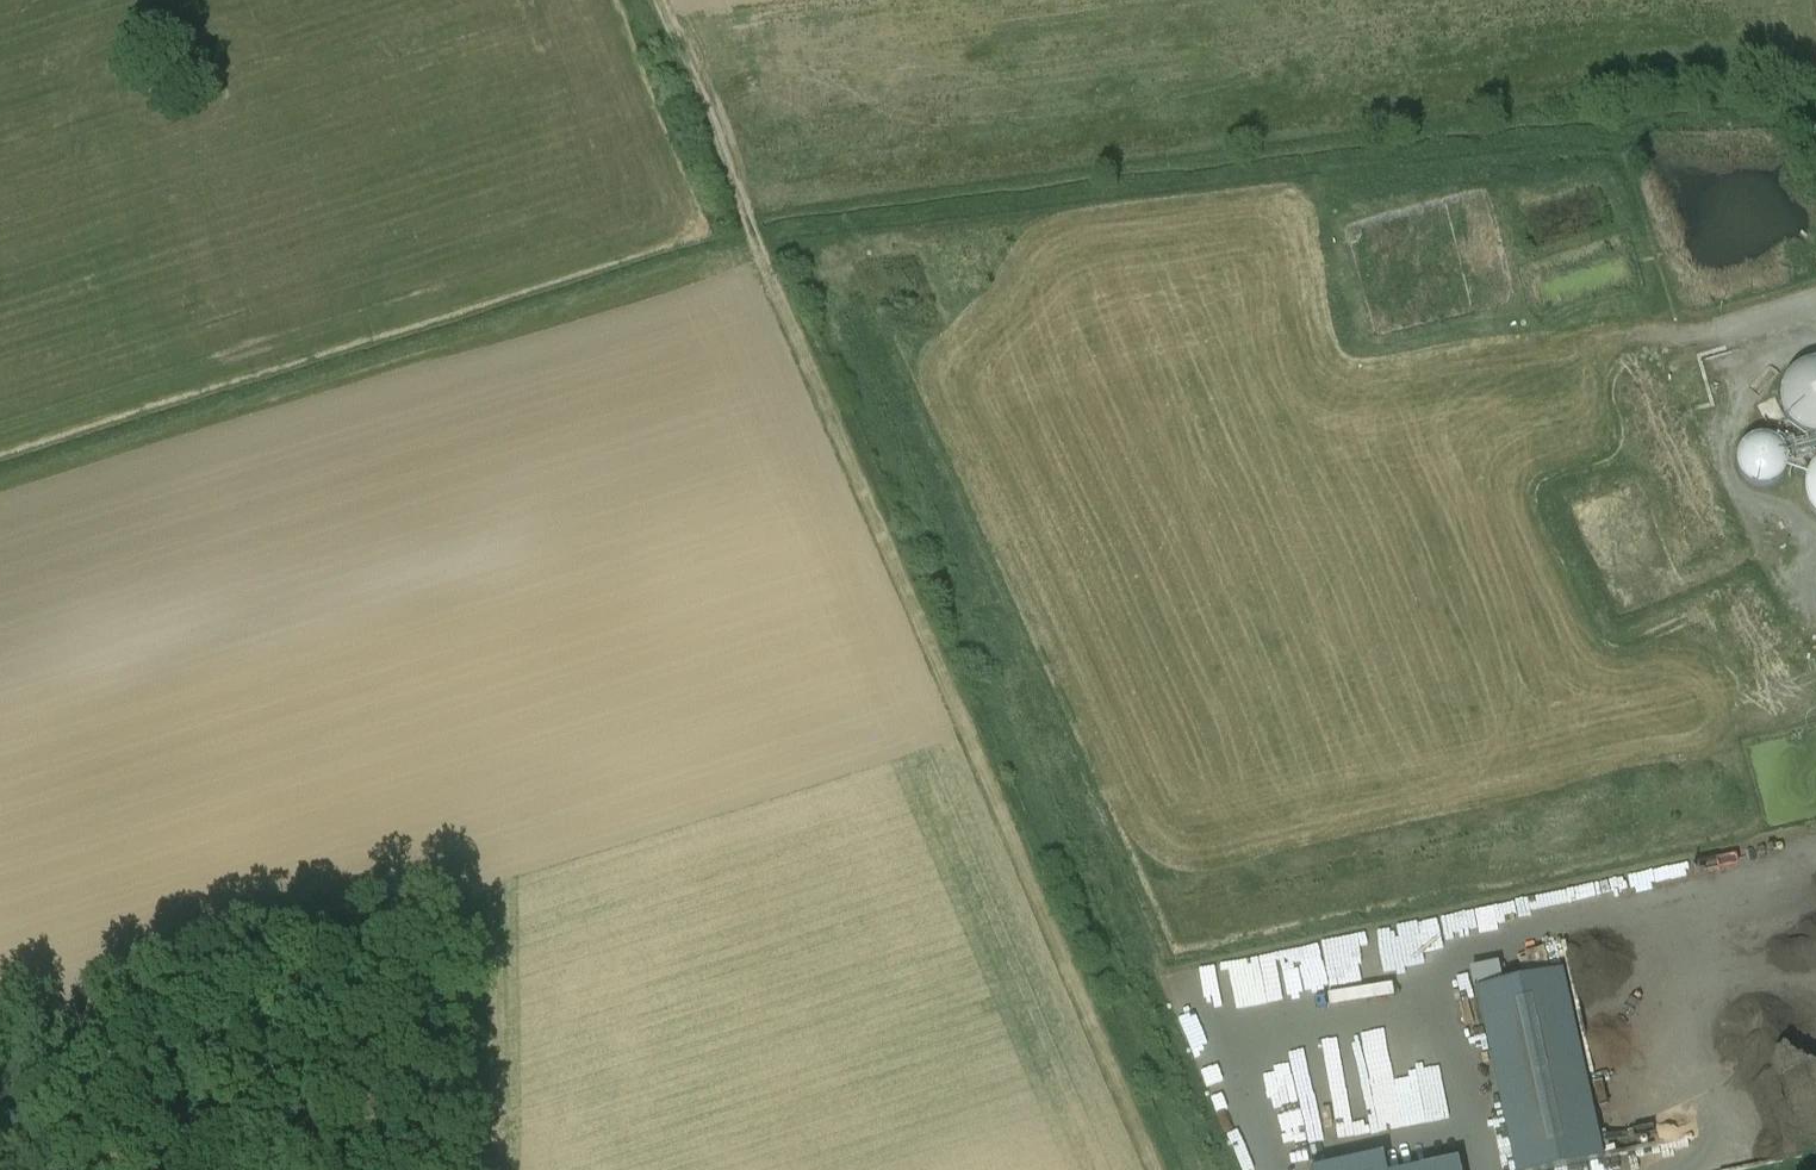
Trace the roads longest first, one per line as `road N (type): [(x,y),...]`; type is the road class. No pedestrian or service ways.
road 1 (track): [(1160,1169),(915,590),(650,0)]

